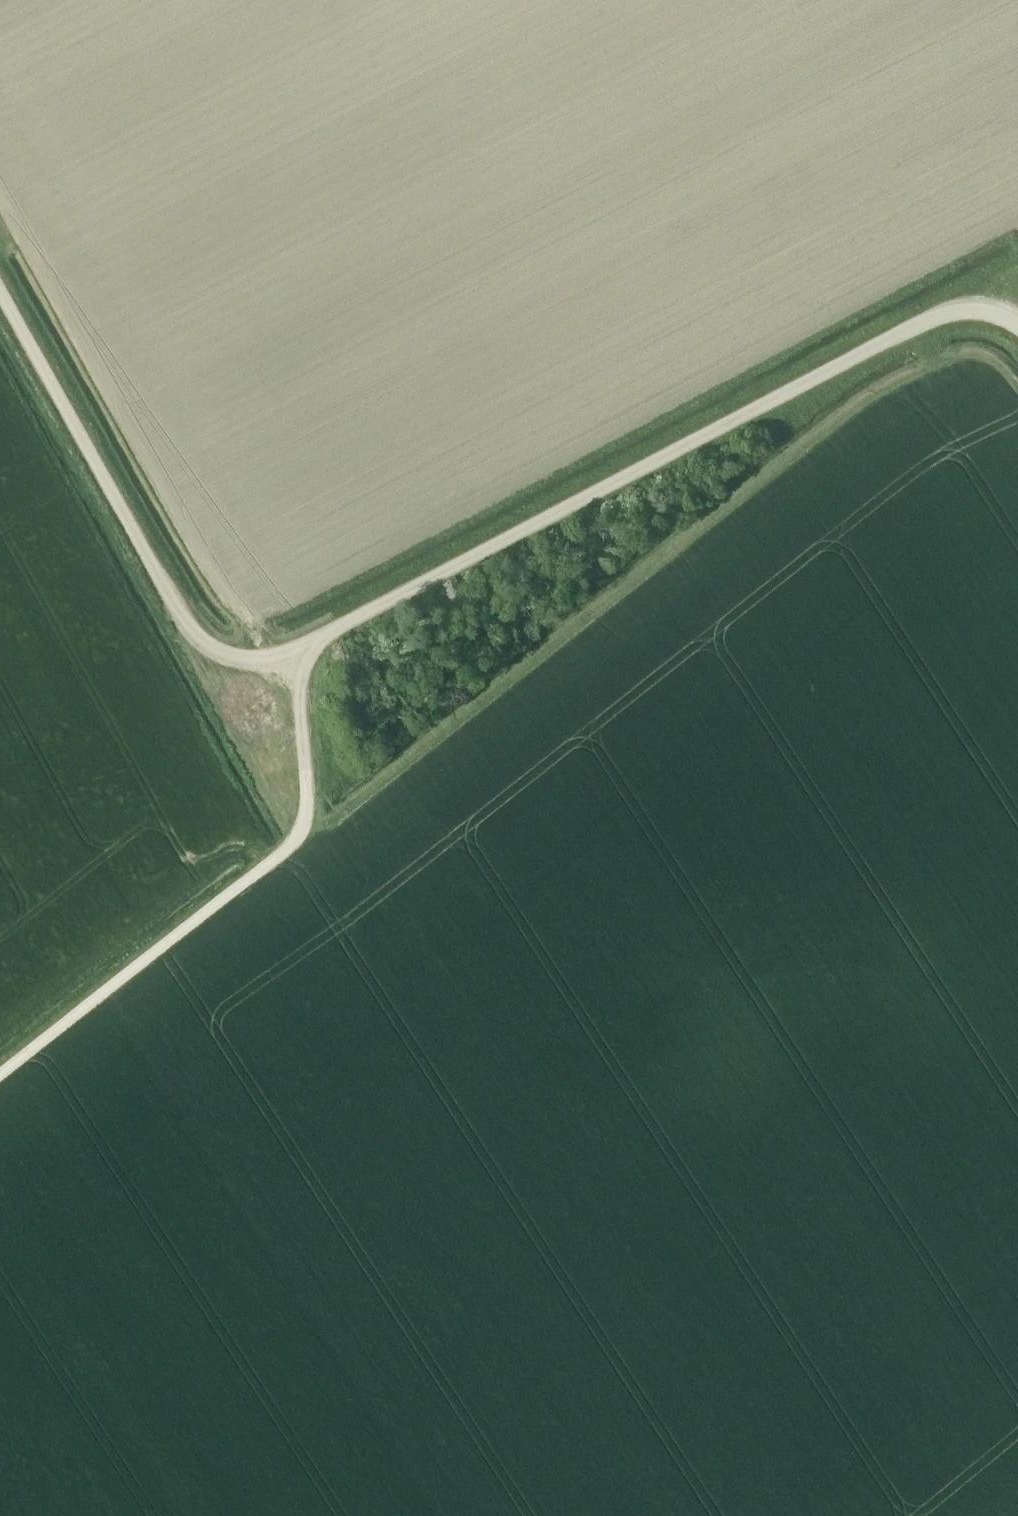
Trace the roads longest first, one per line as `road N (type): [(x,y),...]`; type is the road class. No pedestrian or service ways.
road 1 (unclassified): [(1017,329),(1003,318),(932,320),(301,649)]
road 2 (unclassified): [(0,1074),(284,849),(303,813),(301,649)]
road 3 (unclassified): [(301,649),(247,662),(214,657),(185,628),(0,293)]

